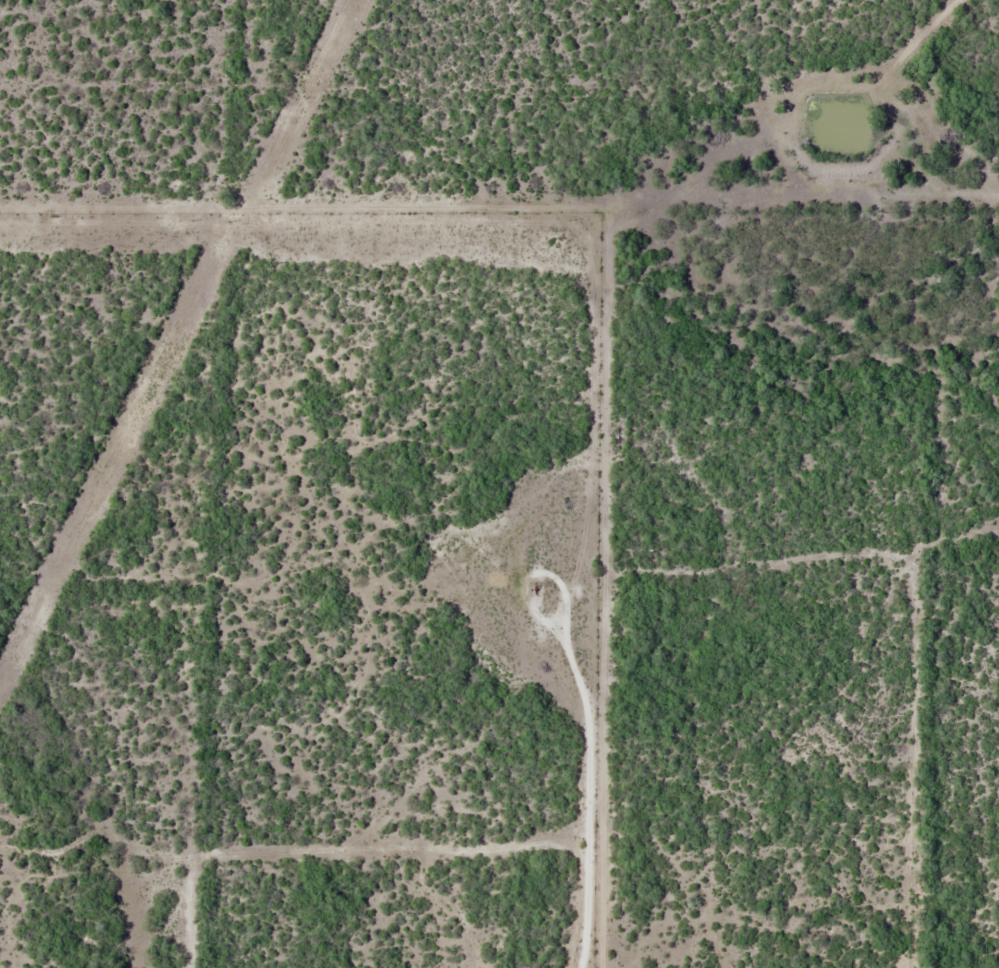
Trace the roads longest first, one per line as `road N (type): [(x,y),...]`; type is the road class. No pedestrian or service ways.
road 1 (track): [(579,967),(588,851),(585,708),(542,579)]

